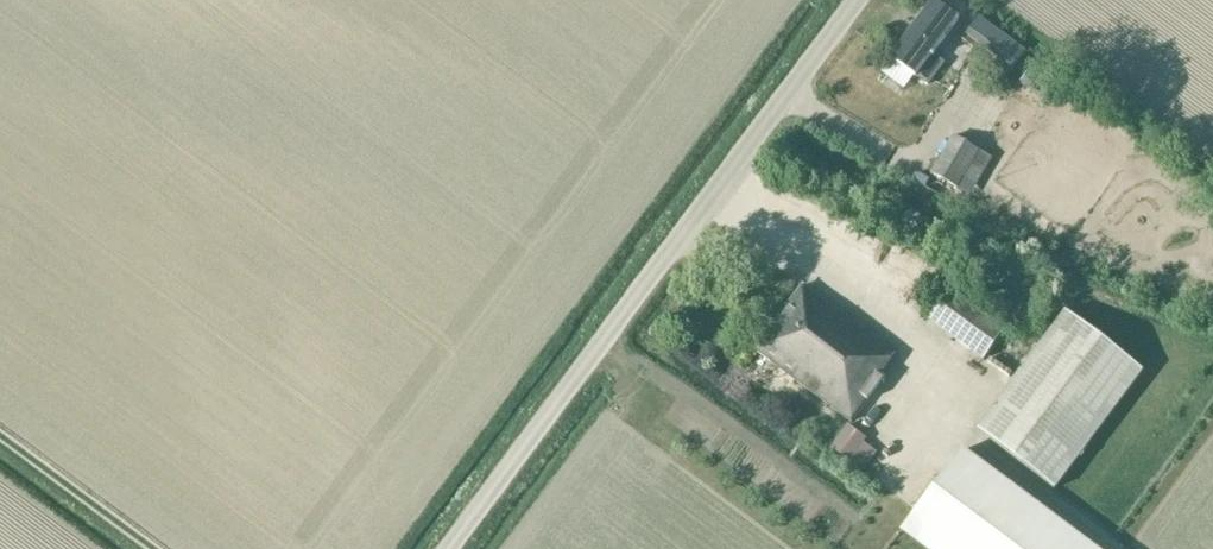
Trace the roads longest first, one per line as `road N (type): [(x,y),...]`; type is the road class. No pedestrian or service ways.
road 1 (unclassified): [(450,548),(858,0)]
road 2 (track): [(0,437),(153,548)]

